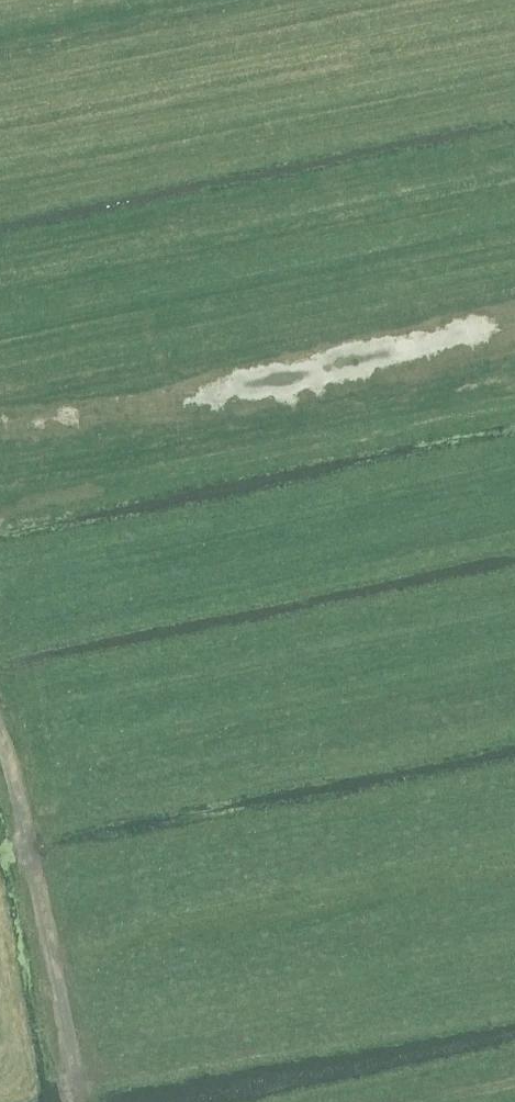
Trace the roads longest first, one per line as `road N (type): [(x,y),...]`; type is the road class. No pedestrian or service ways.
road 1 (track): [(78,1101),(41,876),(0,743)]

